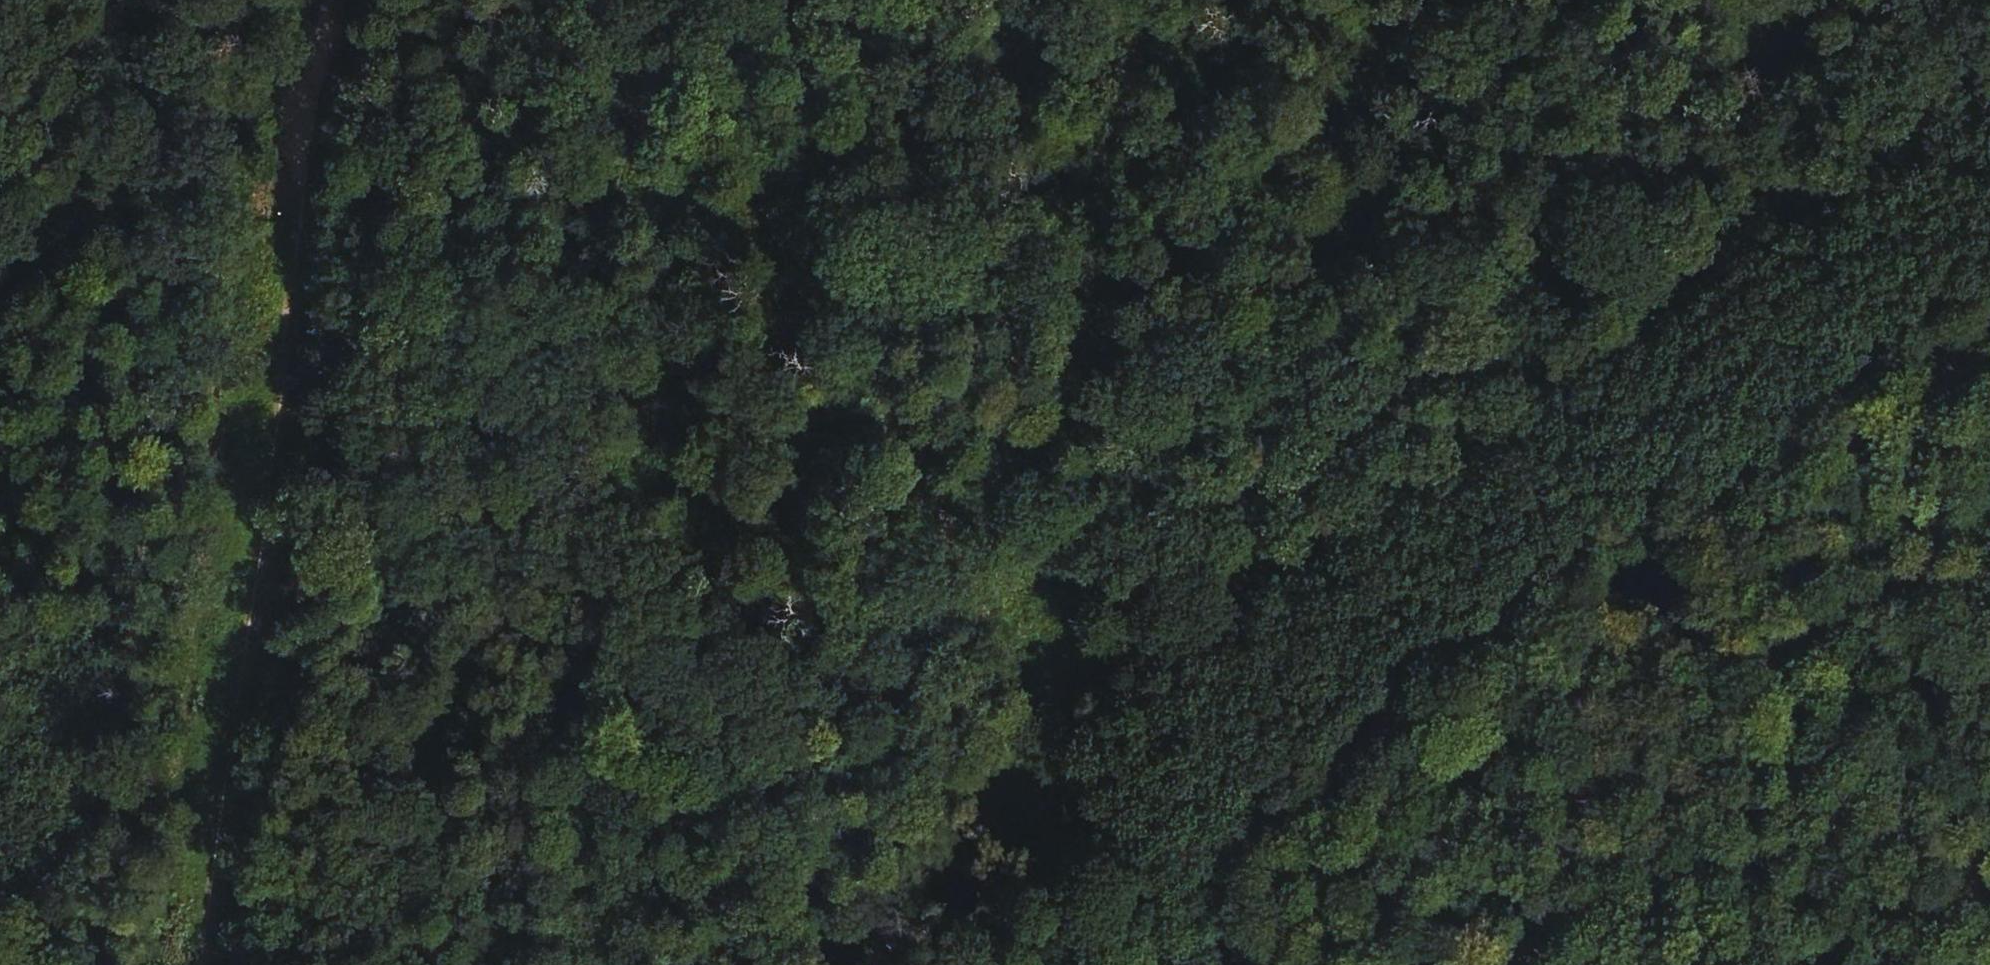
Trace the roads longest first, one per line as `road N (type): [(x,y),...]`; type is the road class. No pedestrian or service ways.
road 1 (track): [(1146,964),(690,0)]
road 2 (track): [(209,964),(348,0)]

